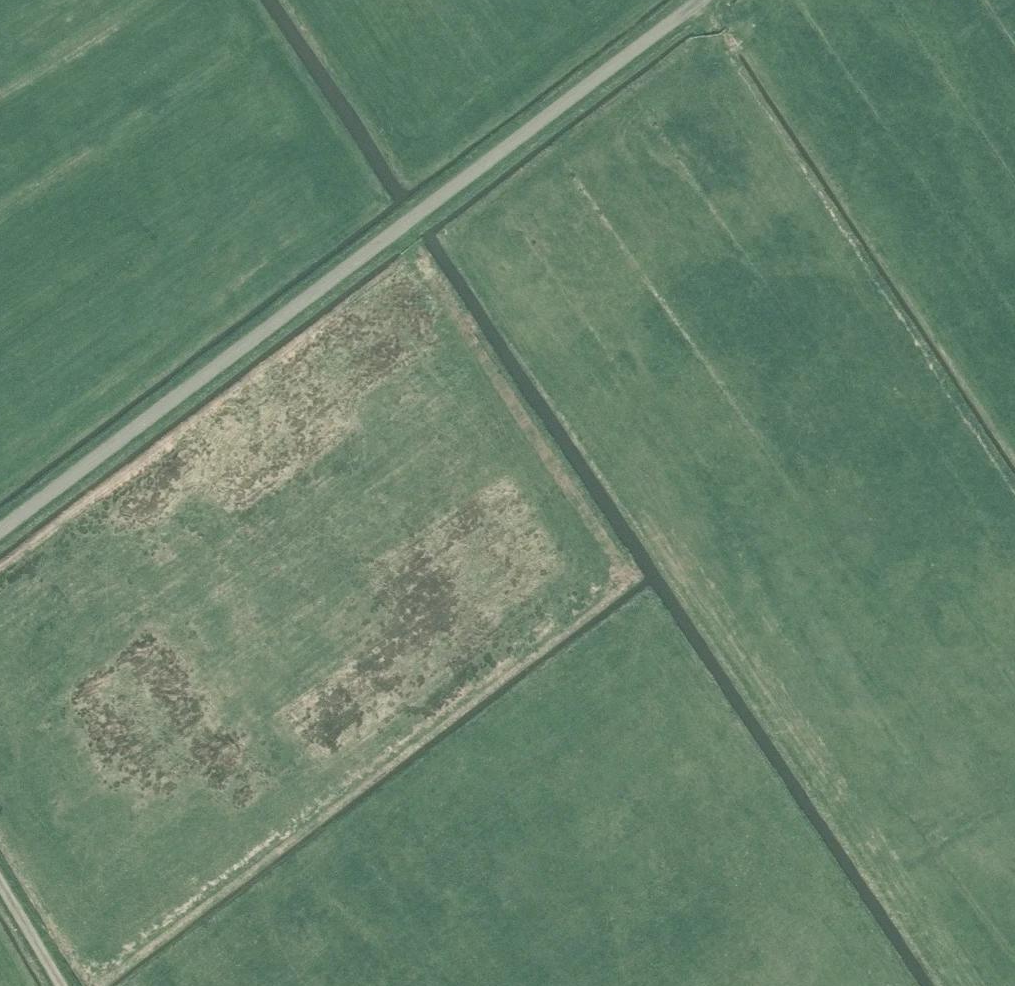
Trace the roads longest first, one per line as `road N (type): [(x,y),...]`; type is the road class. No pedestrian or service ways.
road 1 (unclassified): [(0,533),(701,0)]

